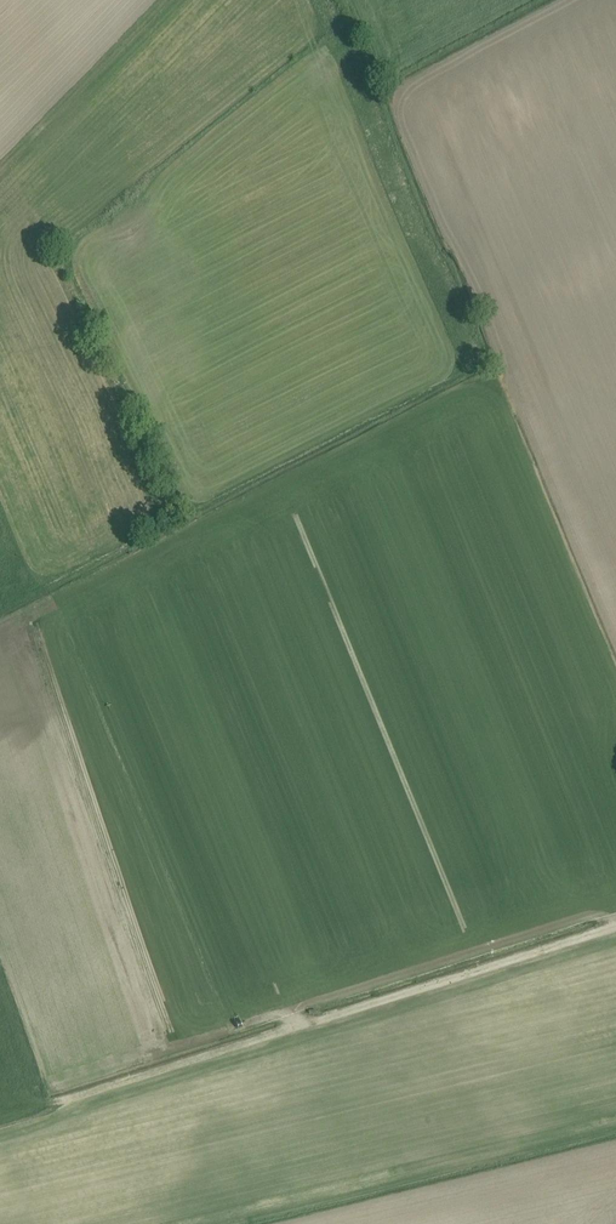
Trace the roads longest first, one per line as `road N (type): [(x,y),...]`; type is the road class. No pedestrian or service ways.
road 1 (track): [(51,1102),(615,926)]
road 2 (track): [(0,168),(162,0)]

